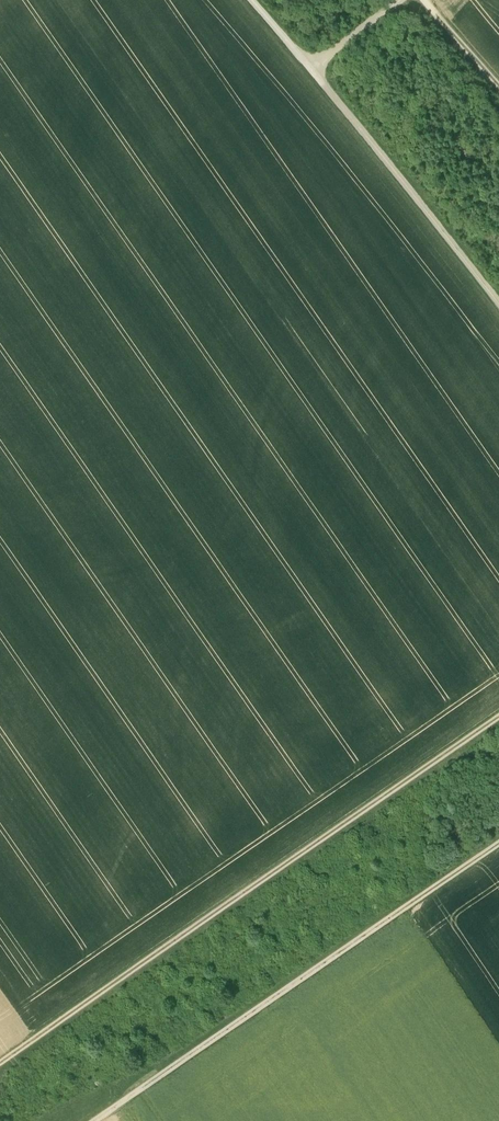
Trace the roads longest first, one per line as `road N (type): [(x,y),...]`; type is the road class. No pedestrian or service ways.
road 1 (track): [(0,1064),(498,718)]
road 2 (track): [(498,845),(113,1110)]
road 3 (track): [(317,73),(498,303)]

